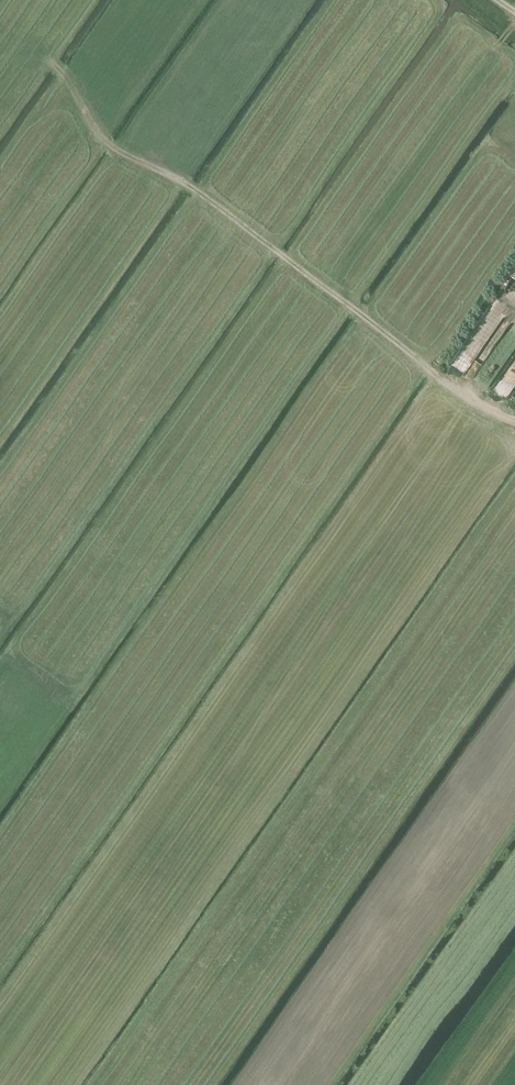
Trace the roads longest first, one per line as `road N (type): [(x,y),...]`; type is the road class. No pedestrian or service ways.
road 1 (track): [(45,61),(65,74),(96,133),(118,152),(205,198),(446,384),(514,422)]

